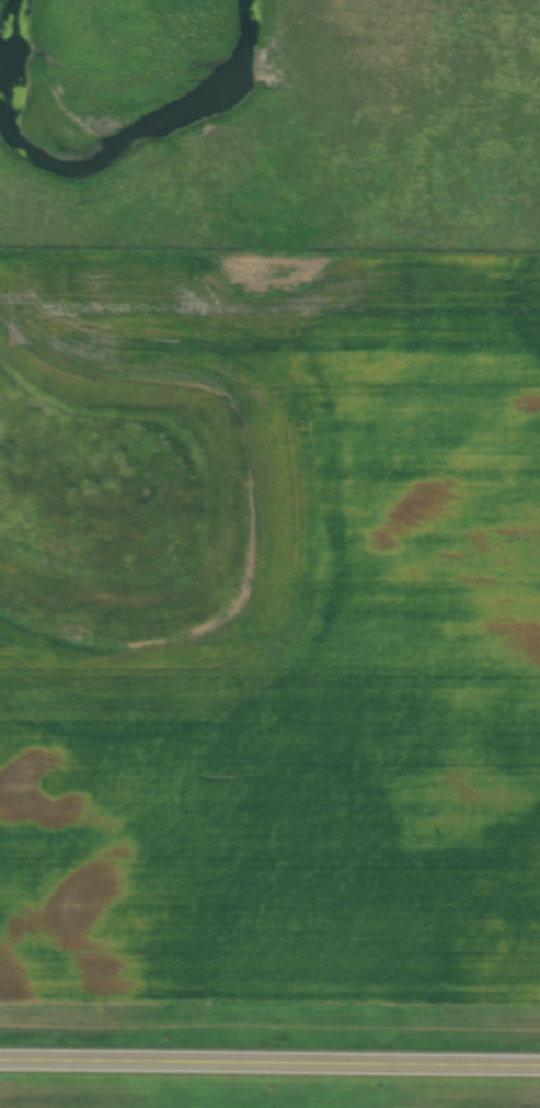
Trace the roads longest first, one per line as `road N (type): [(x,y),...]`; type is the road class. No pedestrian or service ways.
road 1 (secondary): [(539,1068),(0,1061)]

